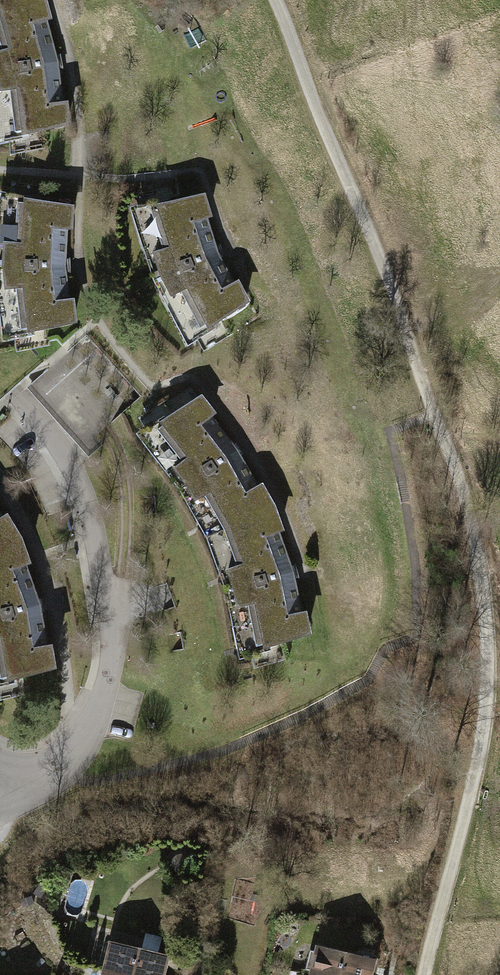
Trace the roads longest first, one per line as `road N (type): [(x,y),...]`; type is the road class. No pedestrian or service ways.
road 1 (track): [(276,0),(374,238),(458,475),(486,617),(488,703),(422,974)]
road 2 (residential): [(55,768),(88,731),(112,684),(114,611),(91,507),(60,453),(12,398)]

